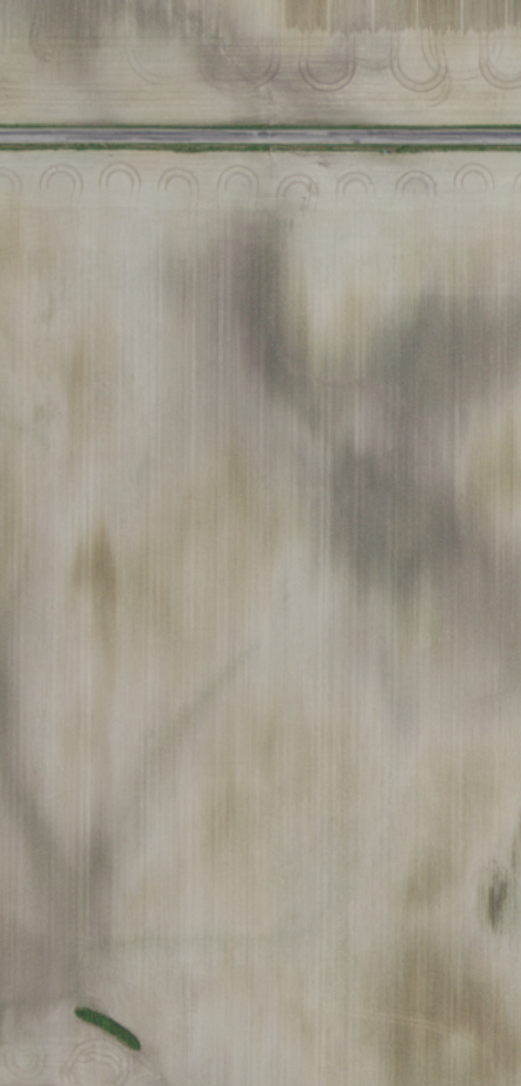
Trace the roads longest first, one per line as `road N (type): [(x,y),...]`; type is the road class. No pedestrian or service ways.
road 1 (residential): [(520,140),(0,138)]

